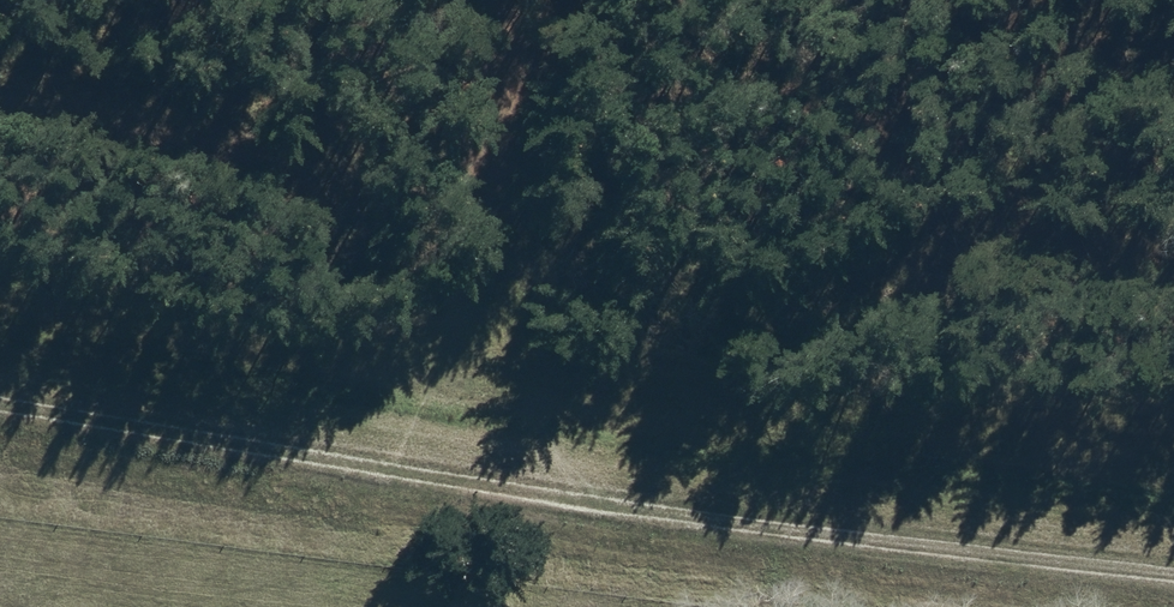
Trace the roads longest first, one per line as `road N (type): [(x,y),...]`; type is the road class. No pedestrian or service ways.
road 1 (track): [(1173,428),(0,247)]
road 2 (track): [(0,377),(1173,550)]
road 3 (track): [(494,322),(506,237),(481,0)]

